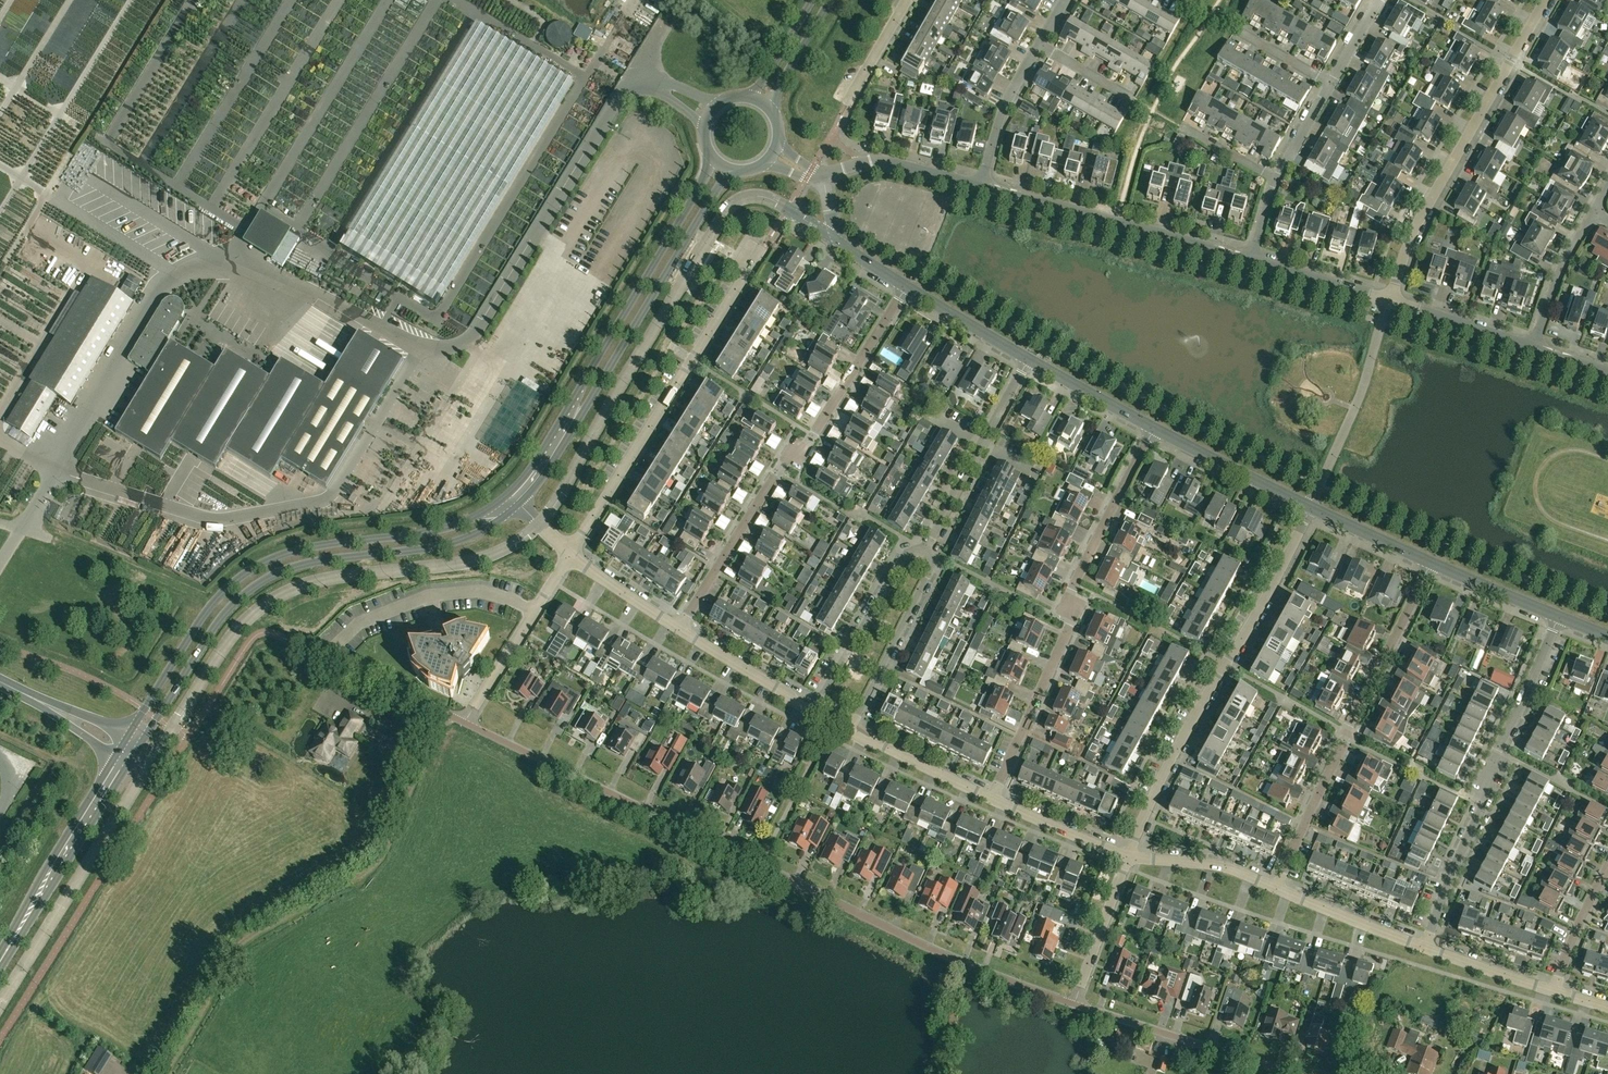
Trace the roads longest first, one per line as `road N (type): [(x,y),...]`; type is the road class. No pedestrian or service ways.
road 1 (residential): [(1074,1004),(908,938),(464,722)]
road 2 (tertiary): [(512,493),(440,531),(296,549),(242,577),(211,608),(146,709),(143,730)]
road 3 (tertiary): [(143,730),(233,607),(265,579),(305,563),(445,546),(520,504)]
road 4 (residential): [(680,628),(907,285)]
road 5 (residential): [(992,798),(1071,623),(1071,591),(1154,427)]
road 6 (residential): [(1128,857),(1195,713),(1311,506)]
road 7 (tertiary): [(520,504),(732,173)]
road 8 (tertiary): [(711,161),(542,453),(512,493)]
road 9 (residential): [(570,553),(764,248)]
road 10 (residential): [(1276,887),(1432,563)]
road 11 (residential): [(1424,947),(1484,806),(1496,750),(1559,617)]
road 12 (residential): [(1389,300),(1421,217),(1545,0)]
road 13 (residential): [(1251,260),(981,186)]
road 14 (residential): [(1292,1073),(1074,1004)]
road 15 (residential): [(925,549),(1029,361)]
road 16 (residential): [(849,733),(931,570),(925,549)]
road 17 (residential): [(812,712),(904,556),(925,549)]
road 18 (residential): [(464,722),(570,553)]
road 19 (residential): [(464,722),(293,642)]
road 20 (residential): [(1311,506),(1154,427)]
road 21 (residential): [(981,186),(873,160),(822,174)]
road 22 (residential): [(1424,947),(1276,887)]
road 23 (residential): [(992,798),(849,733)]
road 24 (residential): [(1074,1004),(1128,857)]
road 25 (residential): [(812,712),(680,628)]
road 26 (residential): [(981,186),(1009,94),(1039,44)]
road 27 (residential): [(1276,887),(1213,863),(1128,857)]
road 28 (residential): [(1533,348),(1389,300)]
road 29 (tertiary): [(50,877),(131,749)]
road 30 (residential): [(1128,857),(992,798)]
road 31 (unclassified): [(131,749),(0,682)]
road 32 (residential): [(1533,348),(1593,214)]
road 33 (residential): [(1029,361),(907,285)]
road 34 (residential): [(1389,300),(1251,260)]
road 35 (residential): [(1154,427),(1029,361)]
road 36 (residential): [(1554,992),(1607,864)]
road 37 (residential): [(1559,617),(1432,563)]
road 38 (residential): [(1554,992),(1424,947)]
road 39 (residential): [(1432,563),(1311,506)]
road 40 (residential): [(680,628),(570,553)]
road 41 (tertiary): [(770,109),(835,0)]
road 42 (residential): [(907,0),(847,107)]

